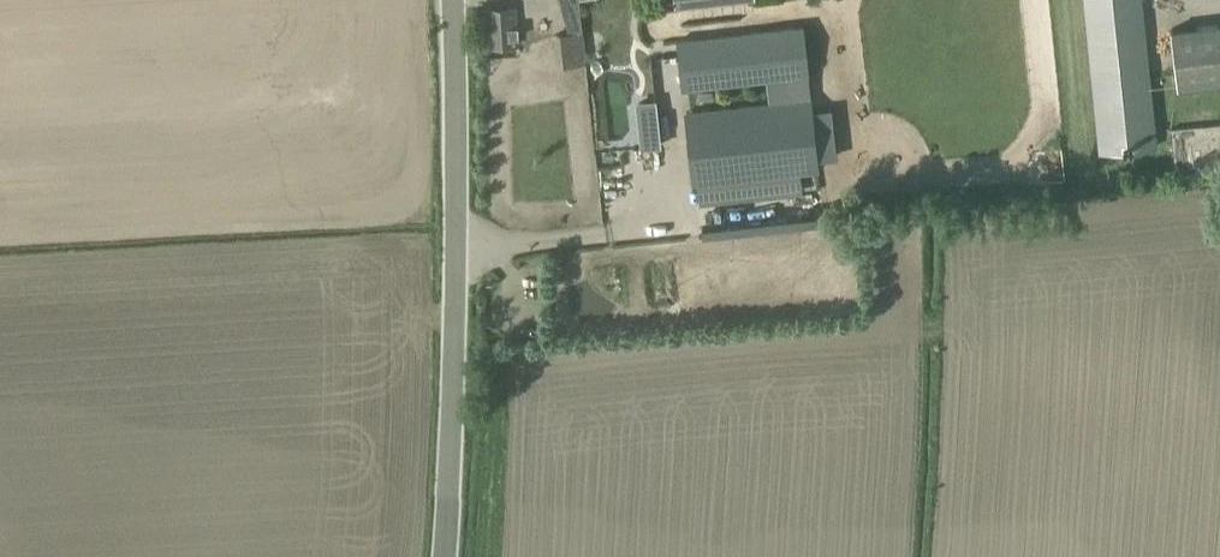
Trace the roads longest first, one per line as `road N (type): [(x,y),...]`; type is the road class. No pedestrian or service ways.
road 1 (unclassified): [(443,556),(457,252),(452,0)]

